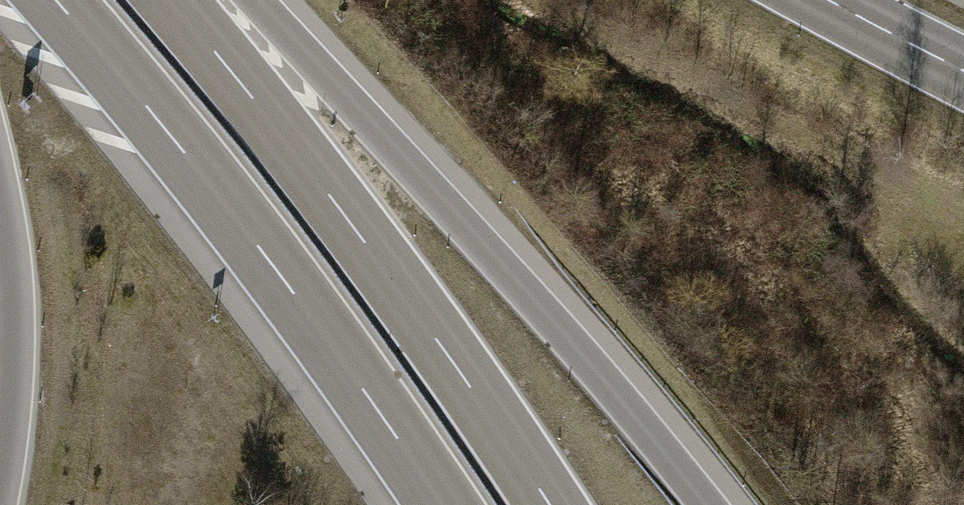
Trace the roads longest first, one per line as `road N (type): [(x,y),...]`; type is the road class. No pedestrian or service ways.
road 1 (motorway): [(707,504),(520,283),(251,0)]
road 2 (motorway): [(57,0),(279,274),(443,504)]
road 3 (motorway): [(551,504),(346,216),(171,0)]
road 4 (motorway): [(0,219),(10,359),(0,468)]
road 5 (primary): [(835,0),(963,70)]

